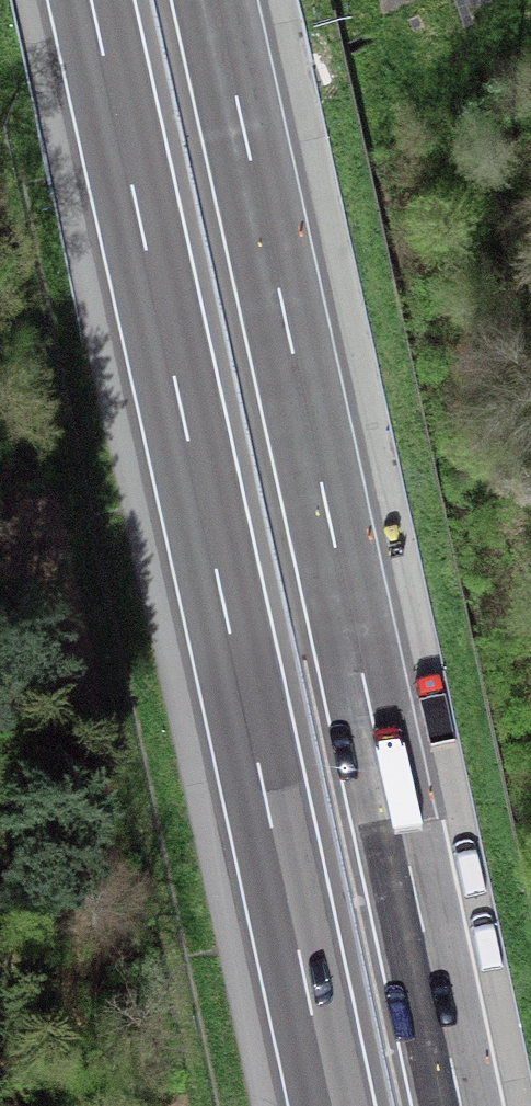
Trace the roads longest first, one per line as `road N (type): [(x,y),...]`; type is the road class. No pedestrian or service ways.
road 1 (motorway): [(460,1105),(215,0)]
road 2 (motorway): [(91,0),(331,1105)]

